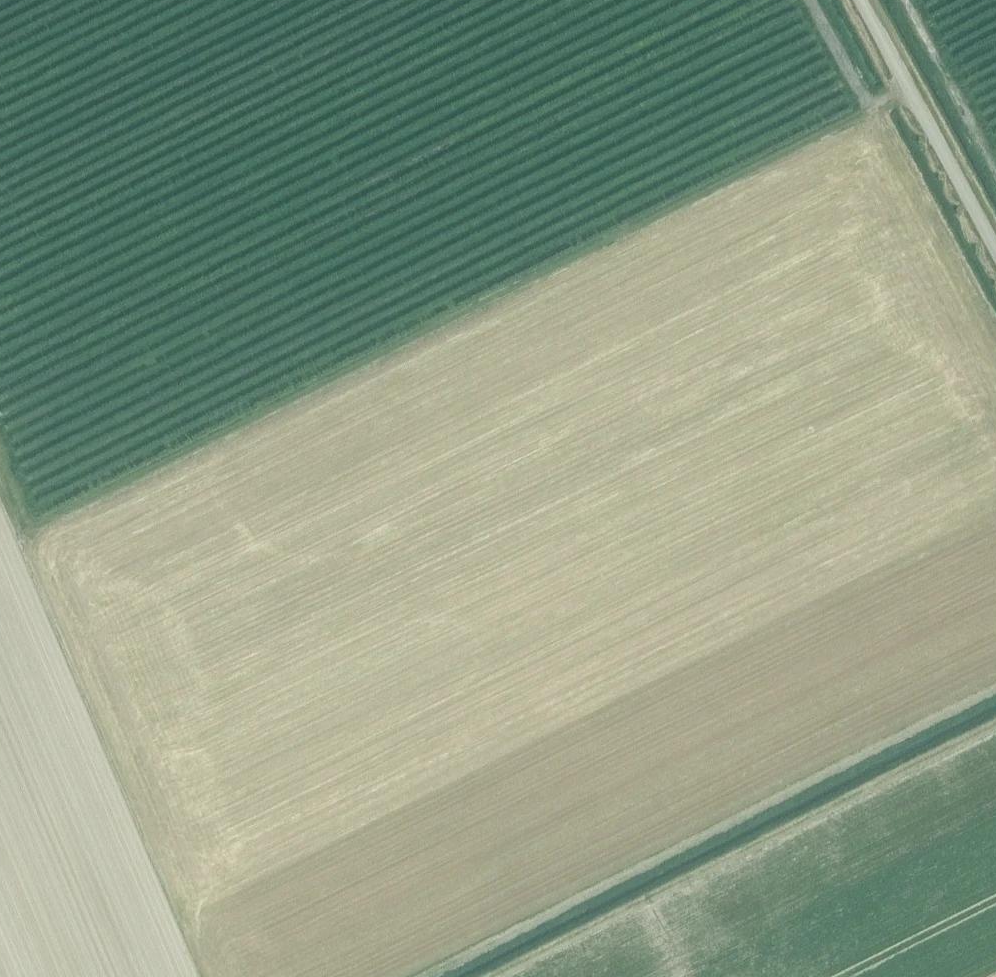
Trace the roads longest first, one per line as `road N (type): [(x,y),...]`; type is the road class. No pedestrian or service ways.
road 1 (unclassified): [(995,238),(862,0)]

